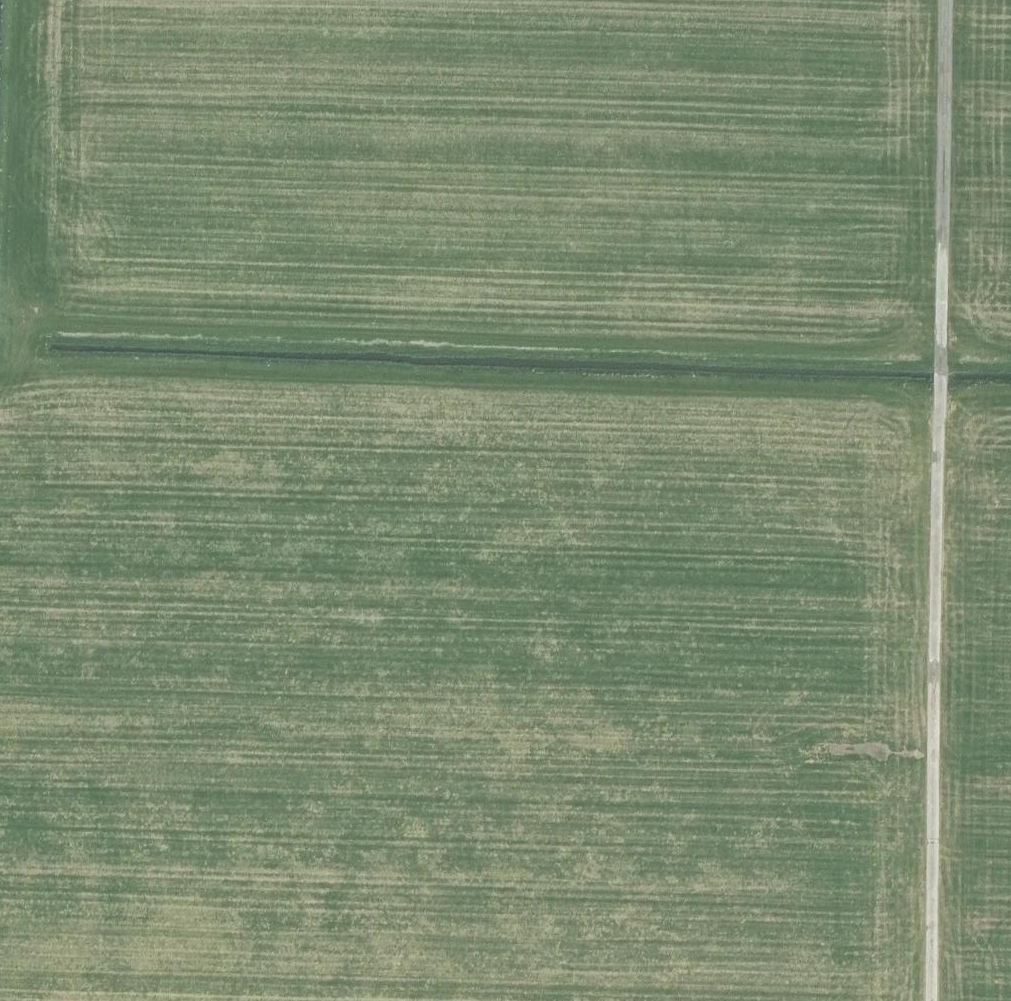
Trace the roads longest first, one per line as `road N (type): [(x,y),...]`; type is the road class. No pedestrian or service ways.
road 1 (track): [(930,1000),(948,0)]

